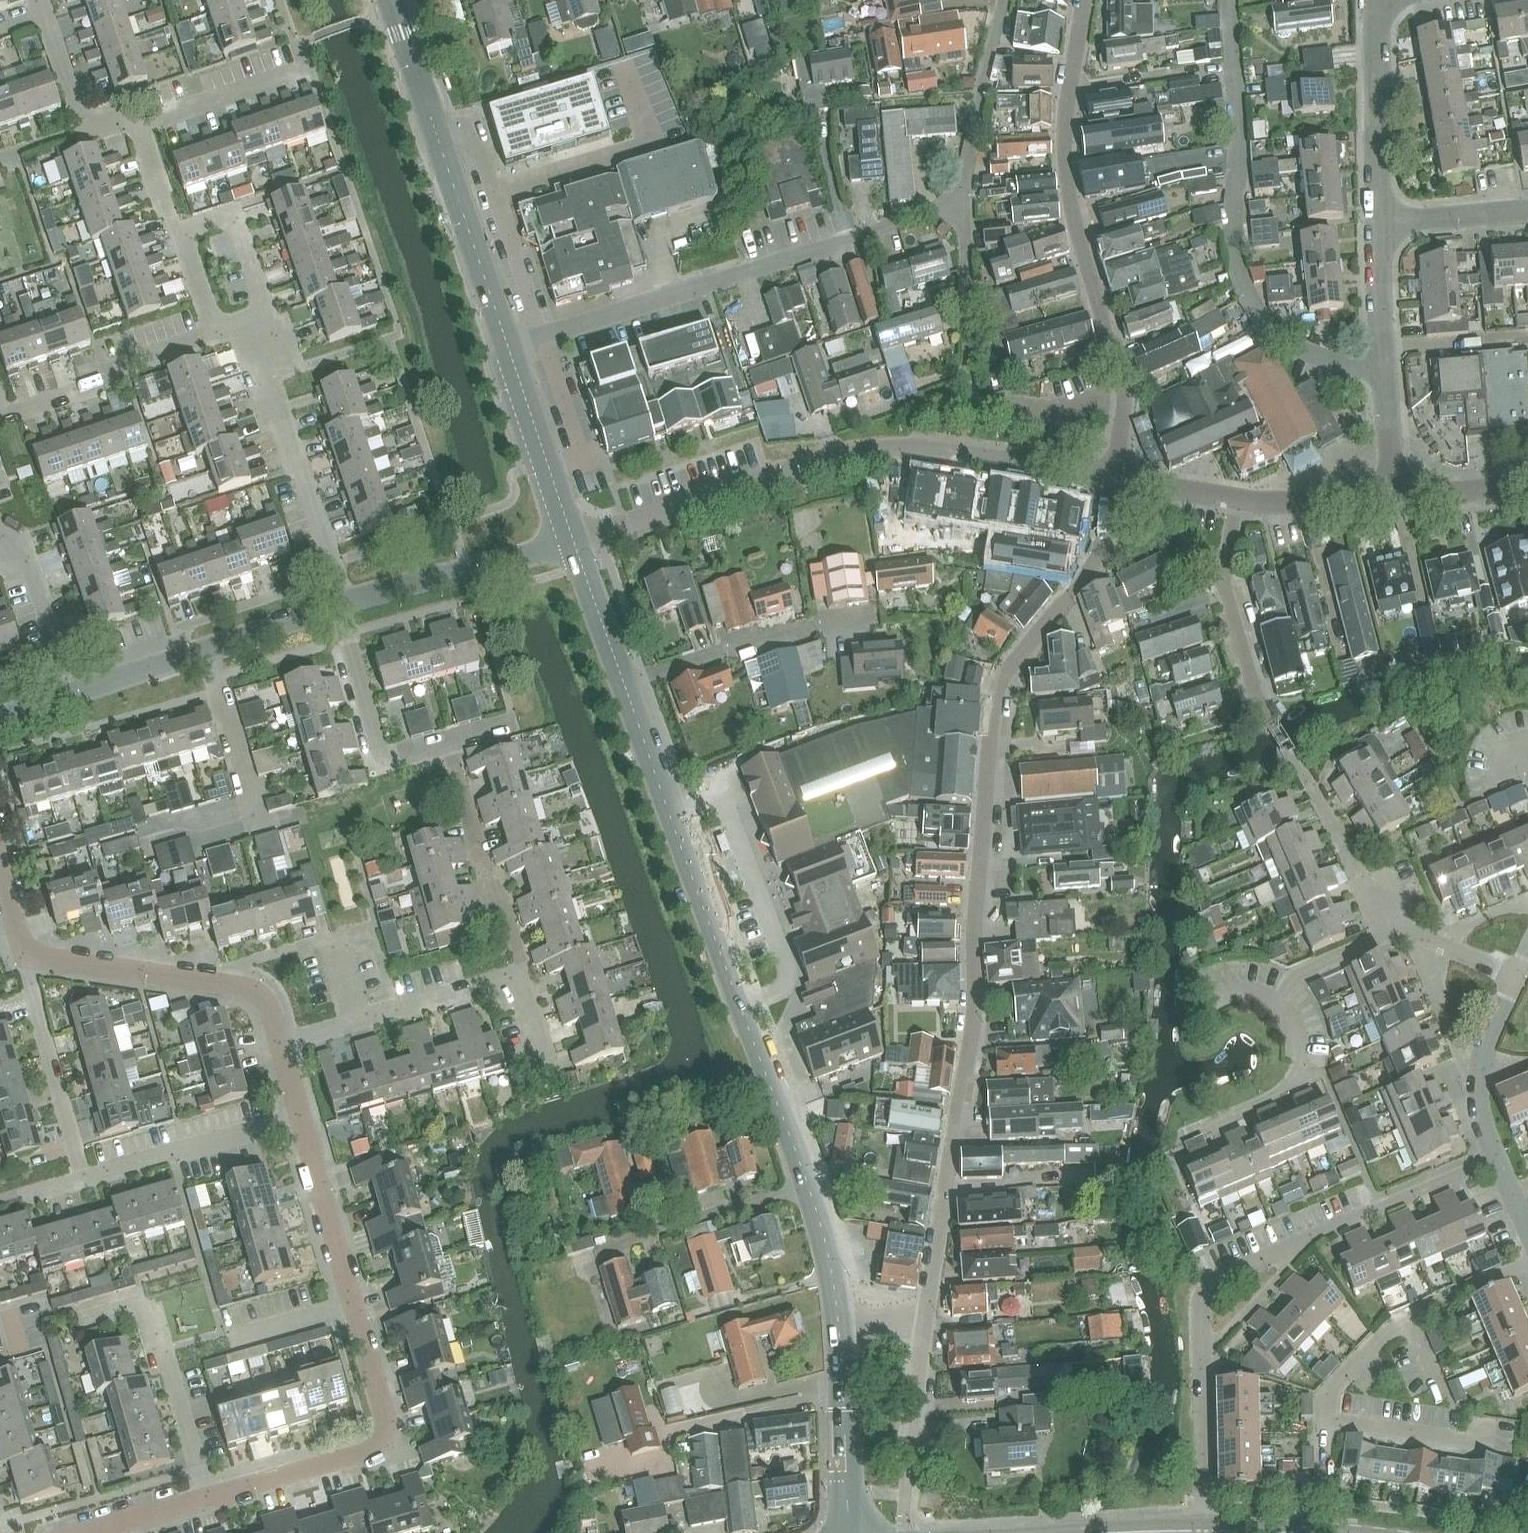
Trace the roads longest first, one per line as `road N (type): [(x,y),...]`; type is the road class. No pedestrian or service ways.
road 1 (residential): [(926,1325),(977,1001),(973,931),(995,717),(1007,681),(1094,561),(1113,482)]
road 2 (residential): [(570,543),(869,451),(910,447),(1113,482)]
road 3 (tertiary): [(809,1189),(623,681)]
road 4 (residential): [(209,1497),(373,1452),(386,1433),(300,1118)]
road 5 (residential): [(1113,482),(1124,393),(1067,186),(1081,0)]
road 6 (residential): [(502,346),(966,199)]
road 7 (residential): [(1388,366),(1306,351),(1260,318),(1248,297),(1234,245),(1232,0)]
road 8 (tertiary): [(502,346),(389,0)]
road 9 (residential): [(547,1070),(521,973),(281,1045)]
road 10 (residential): [(281,1045),(263,999),(246,988),(26,952)]
road 11 (residential): [(341,604),(246,328)]
road 12 (residential): [(508,724),(380,756),(341,604)]
road 13 (unclassified): [(341,604),(71,693)]
road 14 (residential): [(623,681),(863,617)]
road 15 (residential): [(209,1497),(144,1310),(104,1313)]
road 16 (unclassified): [(570,543),(341,604)]
road 17 (residential): [(84,1180),(26,952)]
road 18 (residential): [(1384,225),(1379,0)]
road 19 (residential): [(300,1118),(84,1180)]
road 20 (residential): [(1262,714),(1225,580),(1235,499)]
road 21 (residential): [(606,1245),(809,1189)]
road 22 (tertiary): [(848,1532),(837,1322)]
road 23 (tertiary): [(570,543),(502,346)]
road 24 (residential): [(1307,1240),(1498,1158)]
road 25 (residential): [(966,199),(1003,0)]
road 26 (residential): [(1515,979),(1390,925),(1357,876)]
road 27 (residential): [(1498,1158),(1477,1103),(1480,1067),(1515,979)]
road 28 (residential): [(1202,1358),(1207,1289),(1307,1240)]
road 29 (residential): [(969,377),(966,199)]
road 30 (residential): [(71,693),(31,563),(20,547),(0,540)]
road 31 (residential): [(134,123),(81,130),(41,14)]
road 32 (residential): [(1212,1531),(1202,1358)]
road 33 (residential): [(298,69),(134,123)]
road 34 (residential): [(1483,1425),(1472,1440),(1323,1420)]
road 35 (residential): [(192,237),(223,219),(237,222),(263,310),(246,328)]
road 36 (residential): [(1202,1358),(1307,1240)]
road 37 (residential): [(1235,499),(1392,495)]
road 38 (tertiary): [(623,681),(570,543)]
road 39 (residential): [(1384,225),(1527,211)]
road 40 (residential): [(1388,366),(1384,225)]
road 41 (residential): [(1323,1420),(1339,1386),(1409,1315)]
road 42 (tertiary): [(837,1322),(809,1189)]
road 43 (residential): [(1392,495),(1527,480)]
road 44 (residential): [(78,1532),(209,1497)]
road 45 (residential): [(909,1455),(926,1325)]
road 46 (residential): [(134,123),(171,219),(192,237)]
road 47 (residential): [(1392,495),(1388,366)]
road 48 (residential): [(1409,1315),(1527,1265)]
road 49 (residential): [(246,328),(222,328),(211,319),(189,254),(192,237)]
road 50 (residential): [(1235,499),(1113,482)]

